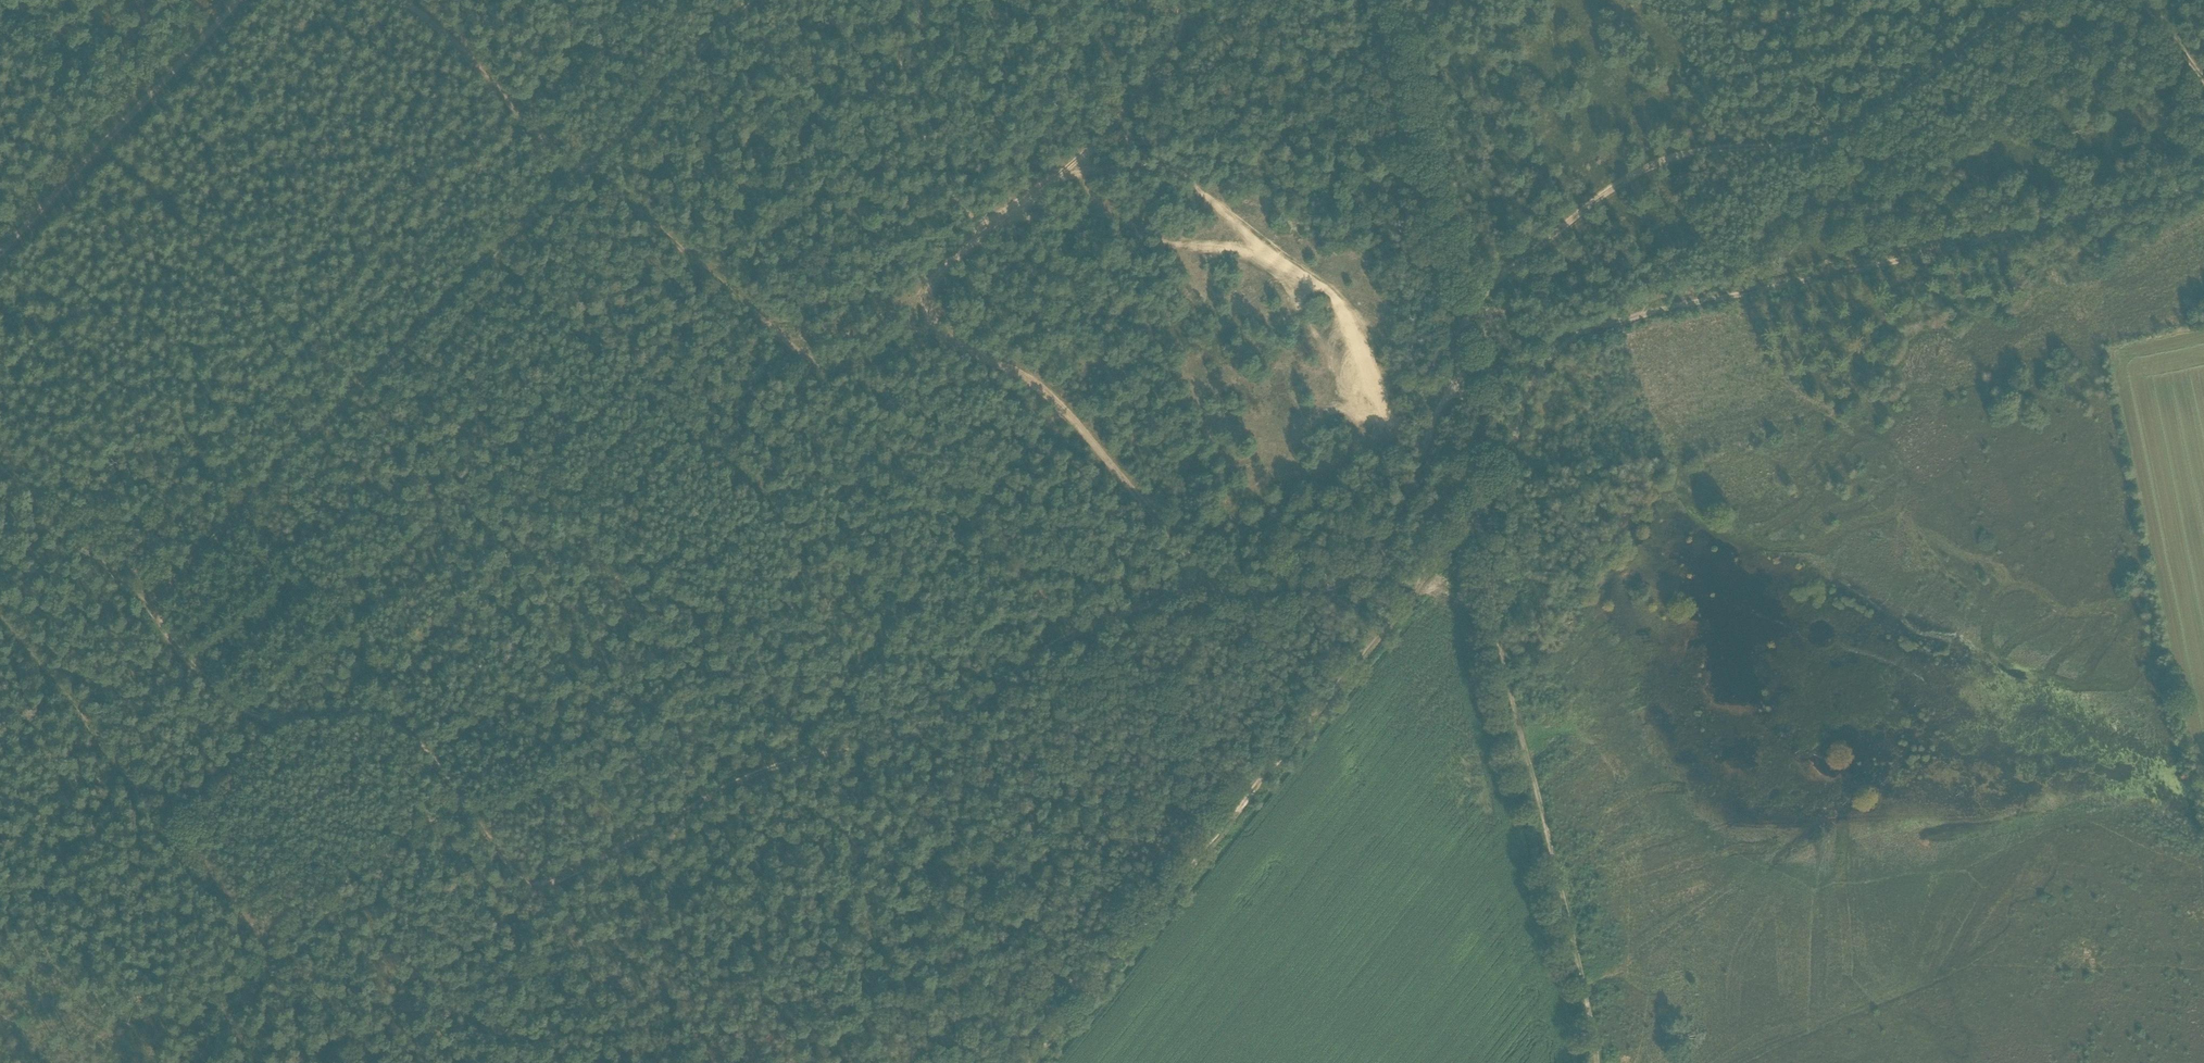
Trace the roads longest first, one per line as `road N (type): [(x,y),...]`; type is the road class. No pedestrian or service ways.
road 1 (track): [(416,0),(580,166),(804,362),(830,367),(899,346),(917,302),(948,344),(1004,366),(1060,409),(1140,498),(1199,581),(1236,598),(1332,588),(1377,568),(1459,391)]
road 2 (track): [(137,613),(372,370),(749,0)]
road 3 (track): [(1474,515),(1027,1062)]
road 4 (track): [(0,622),(376,1062)]
road 5 (track): [(1474,515),(1588,1007),(1590,1062)]
road 6 (track): [(1470,453),(1386,0)]
road 7 (track): [(1447,331),(1617,183),(1733,150),(1806,152)]
road 8 (track): [(465,811),(388,724),(312,717),(267,731),(227,713),(137,613)]
road 9 (track): [(917,302),(1106,142),(1160,68),(1184,0)]
road 10 (track): [(1696,0),(1806,152),(1650,311)]
road 11 (track): [(465,811),(273,937),(195,1062)]
road 12 (track): [(0,252),(237,0)]
road 13 (track): [(647,1062),(532,889),(465,811)]
road 14 (track): [(1650,311),(1558,343),(1518,401),(1501,476),(1474,515)]
road 15 (track): [(2028,0),(1806,152)]
road 16 (track): [(0,464),(137,613)]

